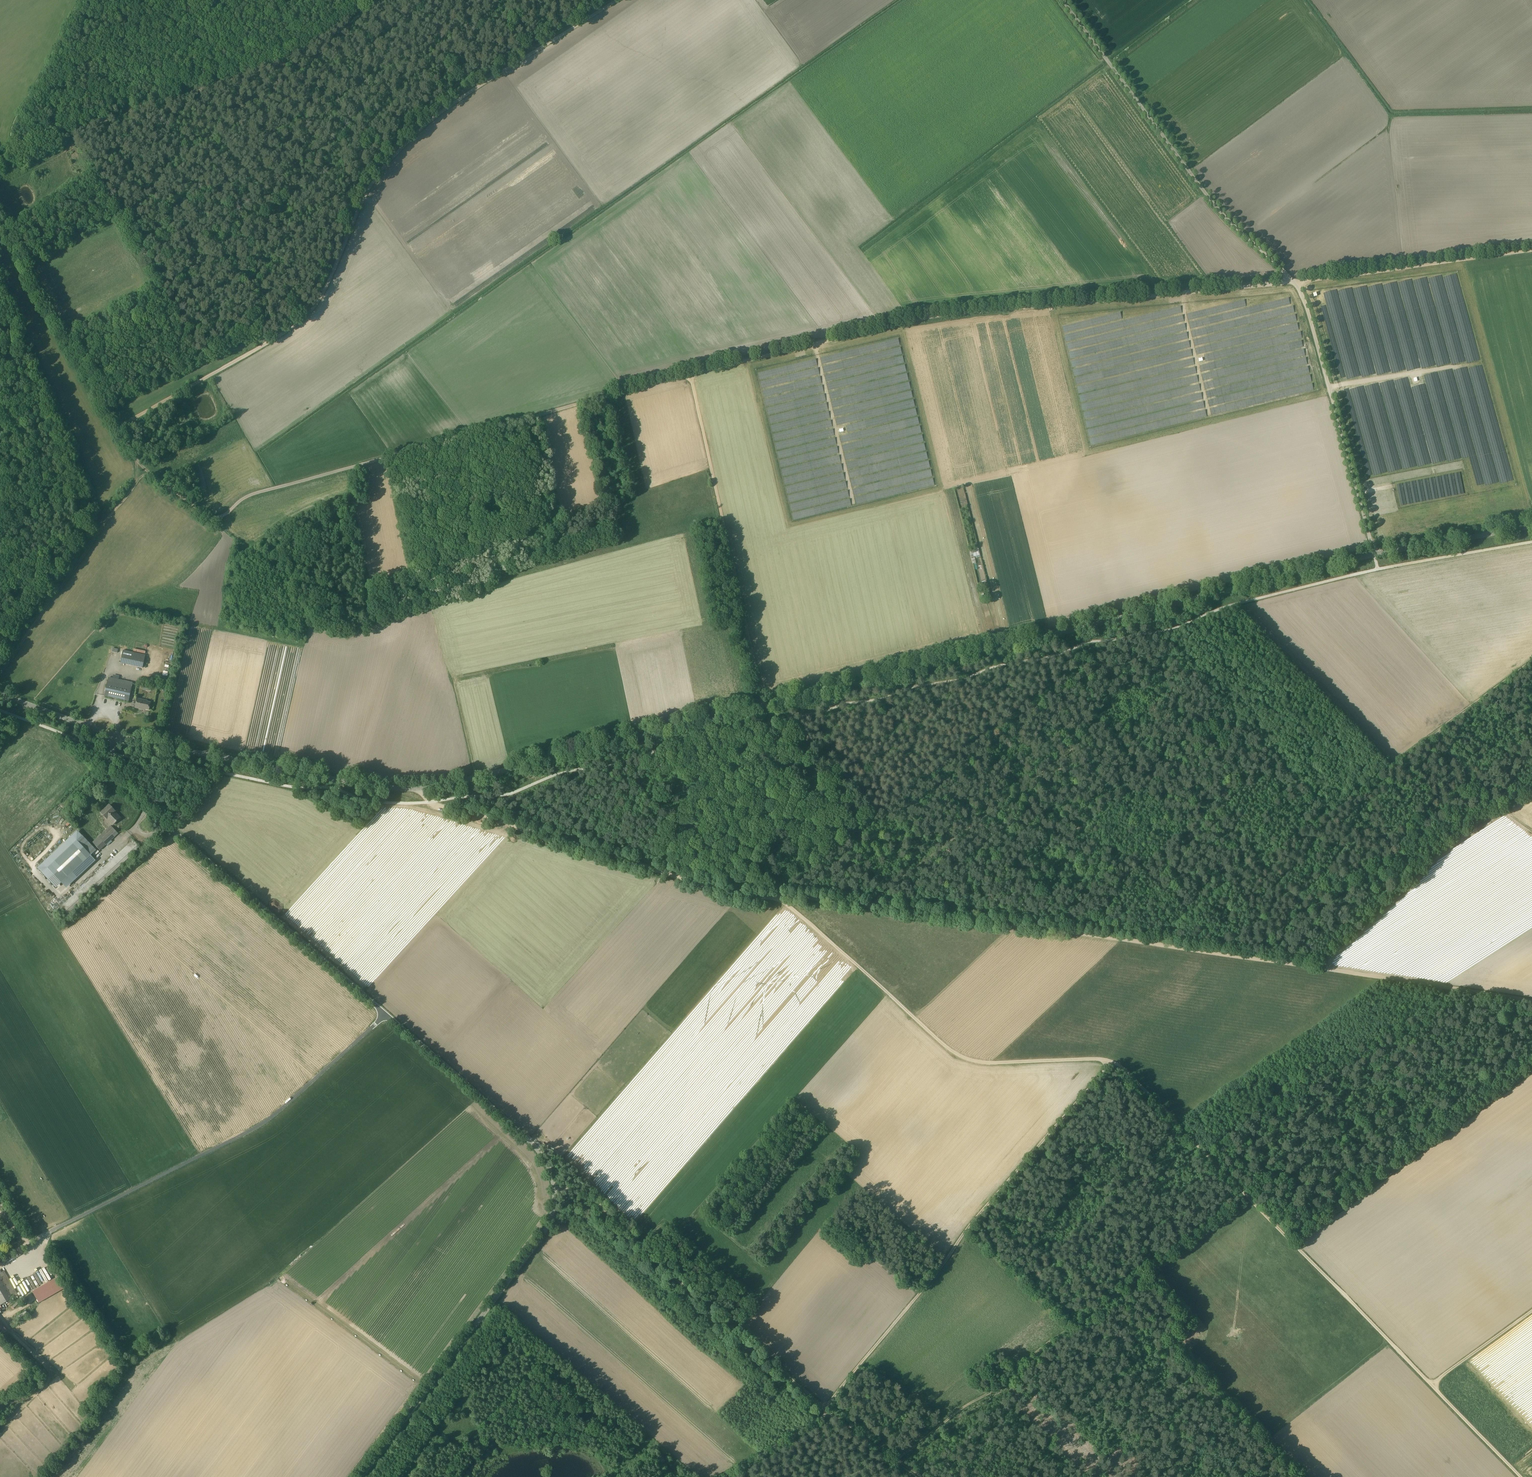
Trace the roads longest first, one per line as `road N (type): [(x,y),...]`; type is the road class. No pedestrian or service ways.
road 1 (tertiary): [(114,734),(392,787),(424,785),(1374,554)]
road 2 (track): [(689,374),(924,318),(1531,249)]
road 3 (unclassified): [(1374,554),(1308,299),(1215,200),(1065,0)]
road 4 (unclassified): [(361,1476),(539,1240),(555,1199),(534,1143),(385,1015)]
road 5 (track): [(145,469),(193,506),(224,516),(266,488),(689,374)]
road 6 (unclassified): [(0,1258),(270,1118),(385,1015)]
road 7 (track): [(825,1408),(1114,1061)]
road 8 (track): [(1249,1198),(895,1459)]
road 9 (unclassified): [(385,1015),(115,777),(114,734)]
road 10 (track): [(779,897),(957,1056),(1114,1061)]
road 11 (track): [(779,897),(1150,943)]
road 12 (track): [(424,785),(720,890),(779,897)]
road 13 (track): [(555,1189),(586,1197),(825,1408)]
road 14 (track): [(689,374),(764,705)]
road 15 (track): [(1150,943),(1454,989)]
road 16 (track): [(1203,1150),(1316,1067),(1454,989)]
road 17 (track): [(390,161),(476,88),(617,0)]
road 18 (track): [(1249,1198),(1430,1384)]
road 19 (track): [(1329,809),(1531,661)]
road 20 (track): [(0,667),(145,469)]
road 21 (track): [(0,221),(119,429)]
road 22 (track): [(261,345),(315,305),(367,191),(390,161)]
road 23 (track): [(72,130),(283,61)]
road 24 (track): [(764,705),(785,885),(779,897)]
road 25 (track): [(1190,912),(1329,809)]
road 26 (track): [(13,152),(13,135),(85,0)]
road 27 (track): [(1045,1143),(1166,1260)]
road 28 (track): [(119,429),(261,345)]
road 29 (track): [(1217,808),(1261,775),(1272,751),(1329,809)]
road 30 (tertiary): [(1374,554),(1531,526)]
road 31 (track): [(992,1206),(1100,1308)]
road 32 (track): [(1210,1387),(1098,1476)]
road 33 (track): [(998,1382),(1101,1476)]
road 34 (track): [(1531,831),(1430,735)]
road 35 (track): [(1430,1384),(1521,1476)]
road 36 (track): [(719,1476),(825,1408)]
road 37 (track): [(1114,1061),(1203,1150)]
road 38 (track): [(1430,1384),(1531,1310)]

